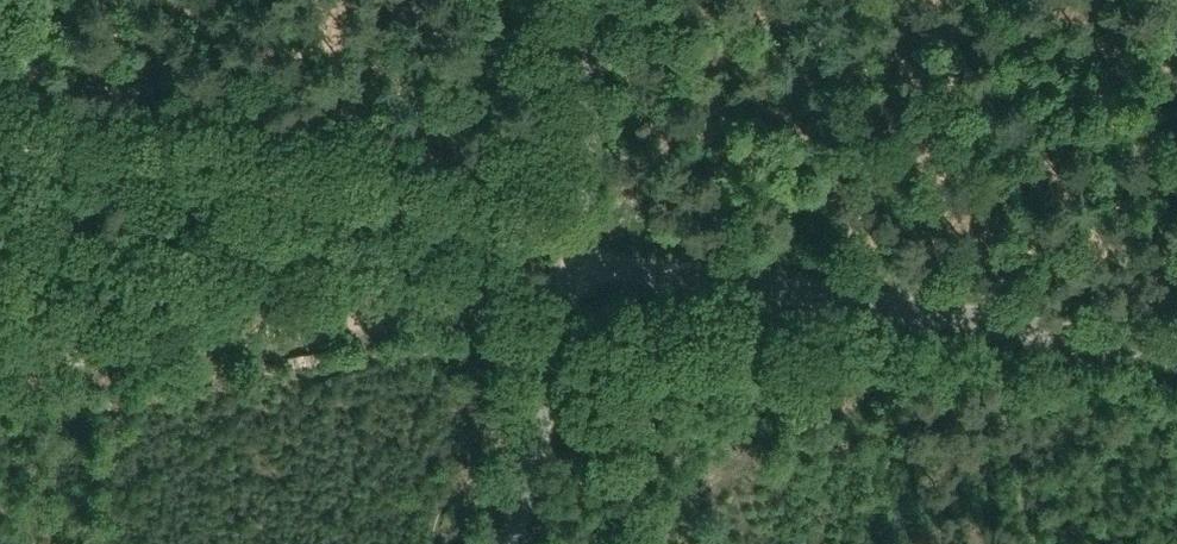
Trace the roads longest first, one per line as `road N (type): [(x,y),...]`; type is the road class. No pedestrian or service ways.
road 1 (unclassified): [(1176,354),(574,259)]
road 2 (track): [(0,146),(576,241)]
road 3 (track): [(570,286),(0,363)]
road 4 (unclassified): [(513,543),(574,259)]
road 5 (unclassified): [(574,259),(599,0)]

